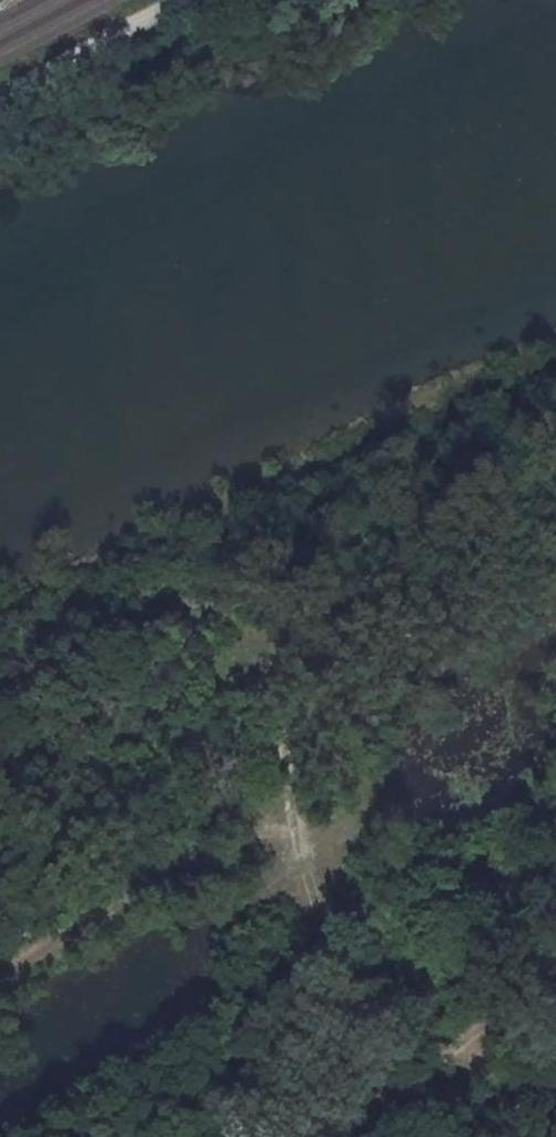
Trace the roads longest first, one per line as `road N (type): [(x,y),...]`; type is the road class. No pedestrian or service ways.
road 1 (track): [(555,497),(286,624),(265,730),(342,1004),(429,1077)]
road 2 (track): [(555,1088),(429,1077),(336,1136)]
road 3 (track): [(0,97),(186,0)]
road 4 (track): [(429,1077),(555,997)]

